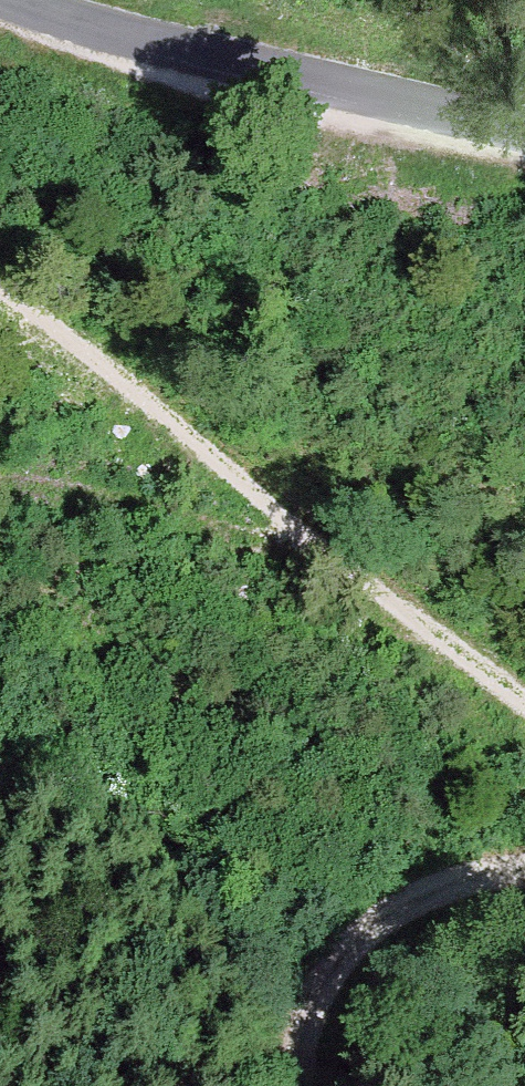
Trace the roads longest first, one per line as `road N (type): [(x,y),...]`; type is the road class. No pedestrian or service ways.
road 1 (track): [(0,288),(148,398),(333,556),(524,696)]
road 2 (unclassified): [(524,129),(188,59),(1,0)]
road 3 (track): [(302,1085),(319,984),(354,937),(390,902),(442,875),(524,858)]

